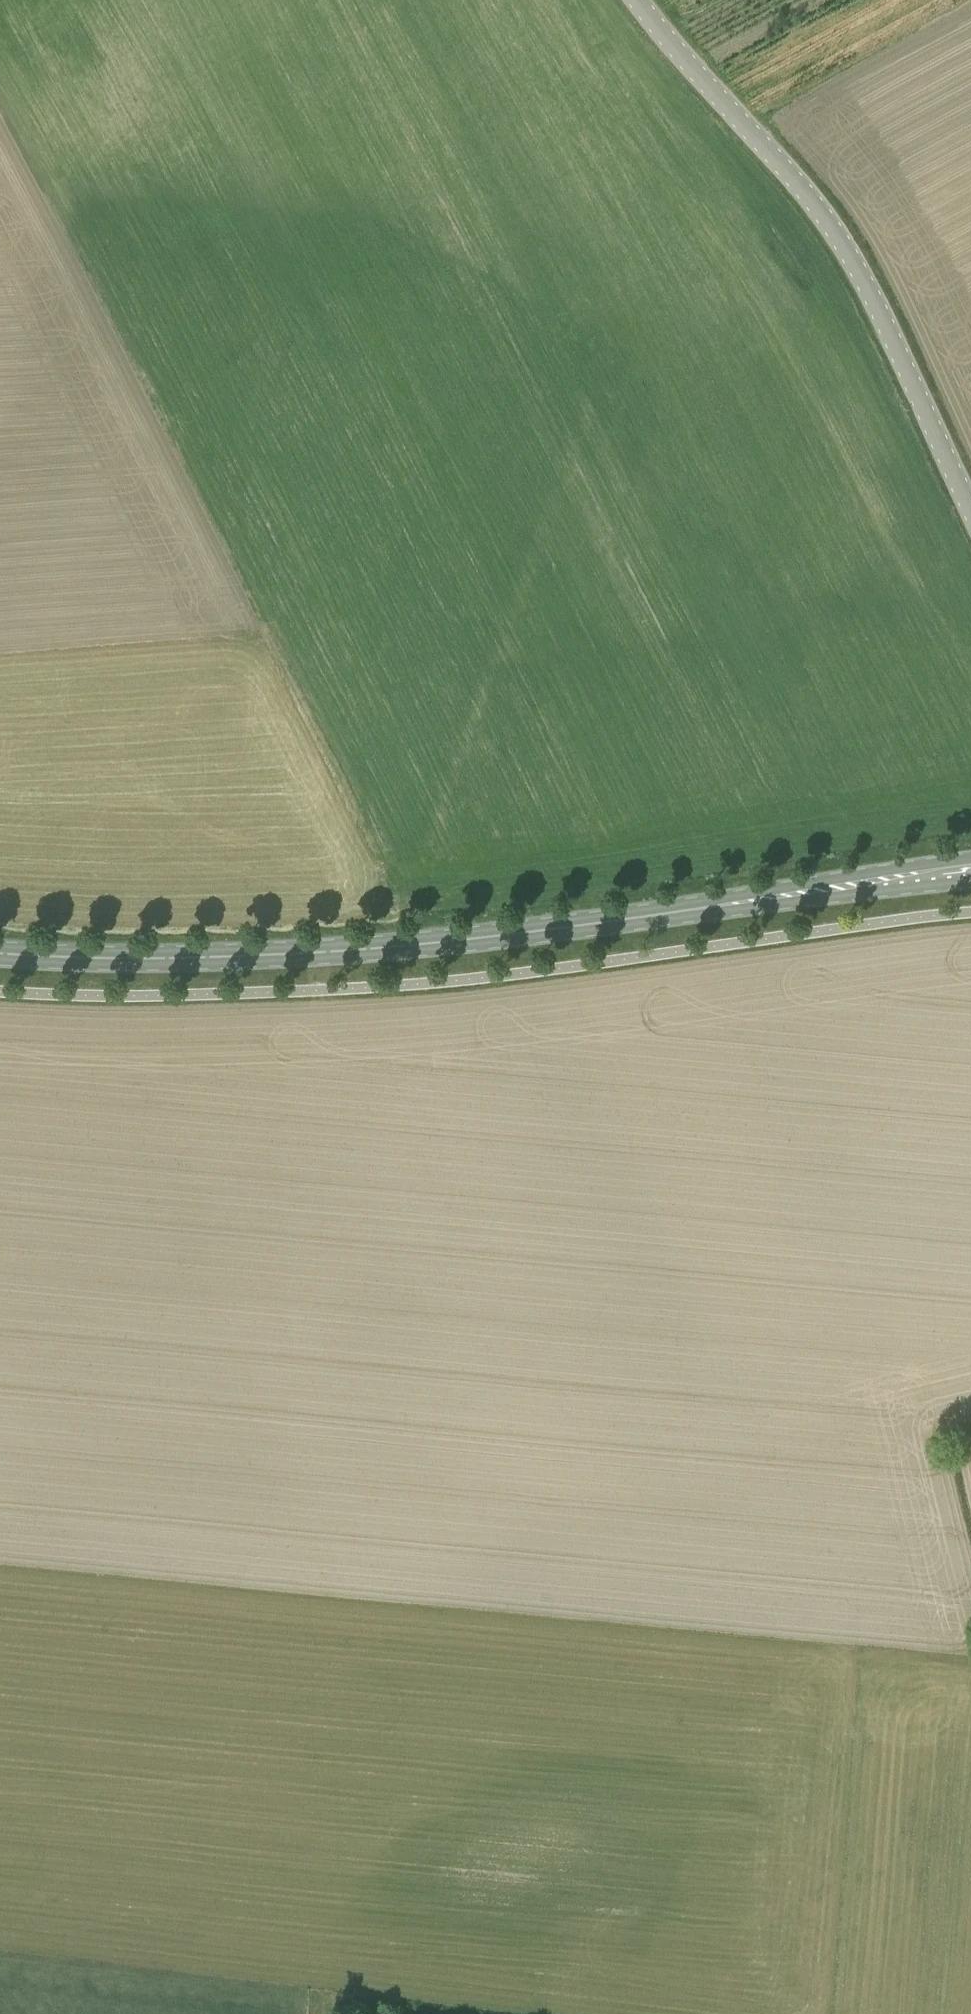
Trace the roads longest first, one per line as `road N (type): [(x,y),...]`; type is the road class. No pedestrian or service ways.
road 1 (secondary): [(0,952),(85,958),(346,949),(970,874)]
road 2 (unclassified): [(970,504),(850,246),(800,175),(641,0)]

